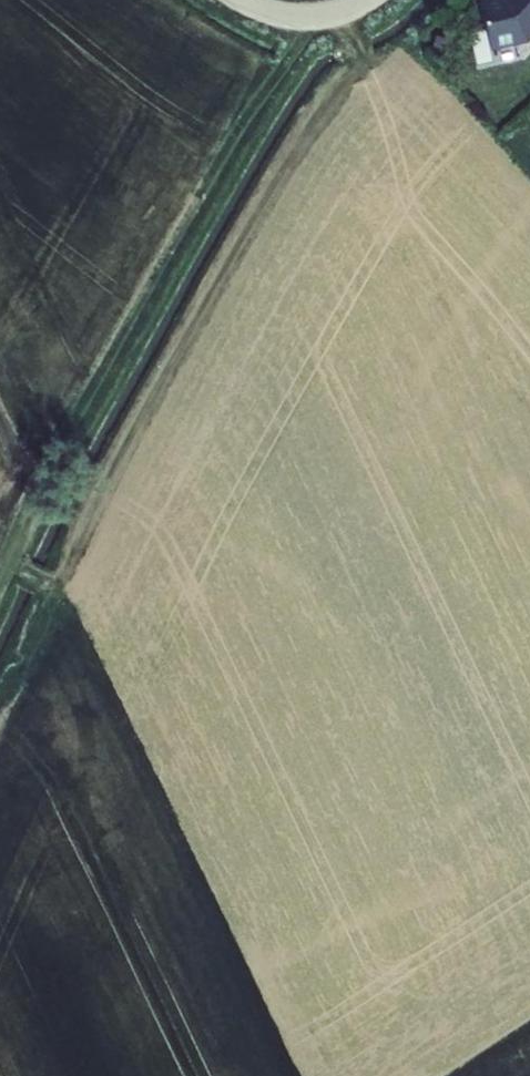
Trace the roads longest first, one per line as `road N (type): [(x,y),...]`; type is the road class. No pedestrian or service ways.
road 1 (unclassified): [(240,0),(289,17),(367,0)]

